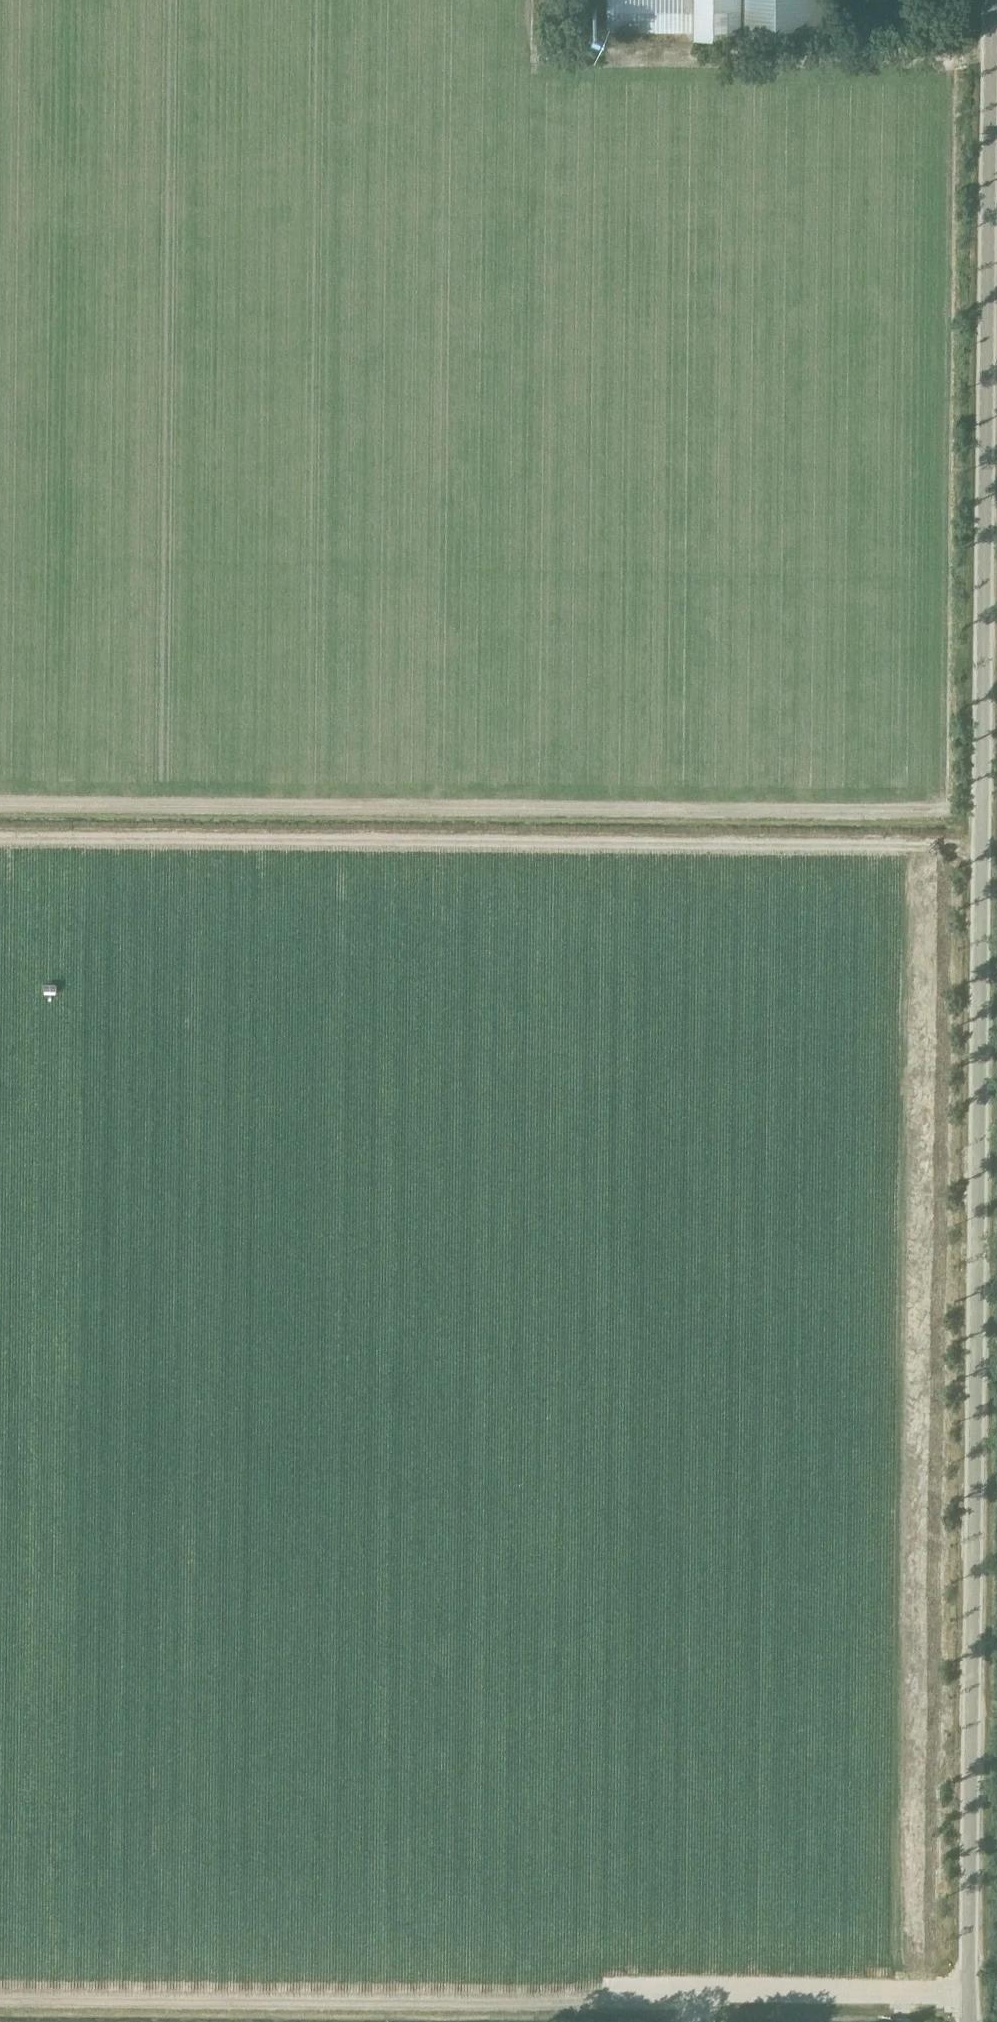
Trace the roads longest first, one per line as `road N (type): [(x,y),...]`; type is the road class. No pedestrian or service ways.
road 1 (unclassified): [(969,2021),(991,0)]

